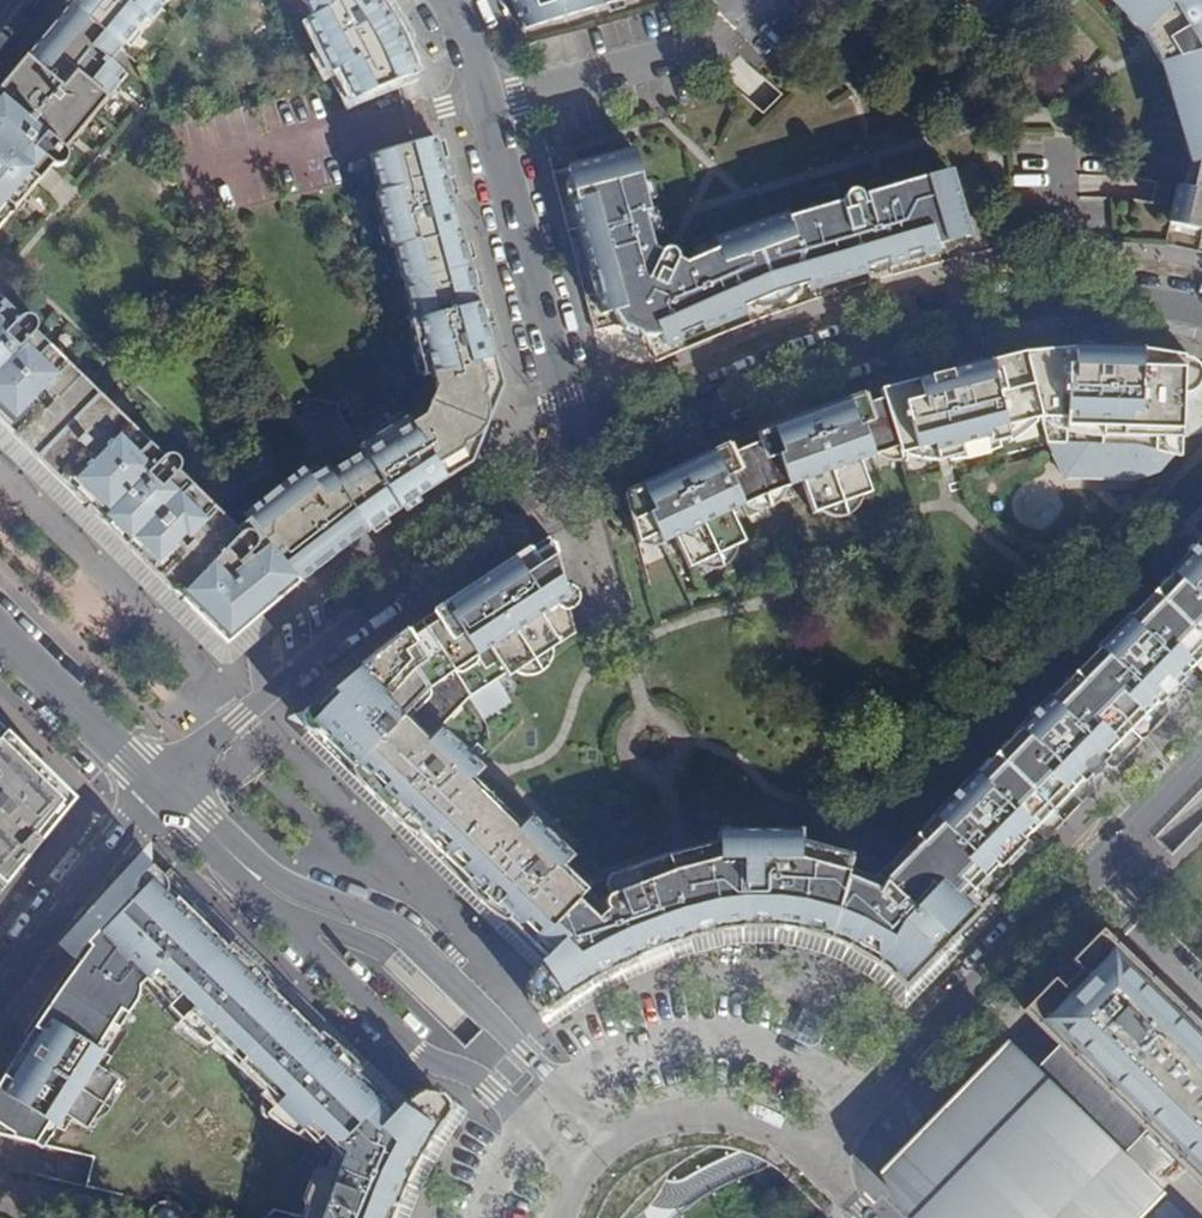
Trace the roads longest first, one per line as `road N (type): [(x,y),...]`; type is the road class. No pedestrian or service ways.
road 1 (residential): [(582,459),(942,315),(1065,295),(1201,311)]
road 2 (residential): [(817,1160),(1201,762)]
road 3 (residential): [(165,793),(400,583),(582,459)]
road 4 (residential): [(582,459),(488,95),(449,0)]
road 5 (residential): [(612,1132),(457,981),(375,913),(238,868)]
road 6 (residential): [(238,868),(265,908),(419,1052),(490,1088),(574,1173)]
road 7 (residential): [(0,1003),(59,917),(165,793)]
road 8 (residential): [(0,629),(165,793)]
road 9 (residential): [(817,1160),(790,1138),(732,1115),(683,1114),(612,1132)]

